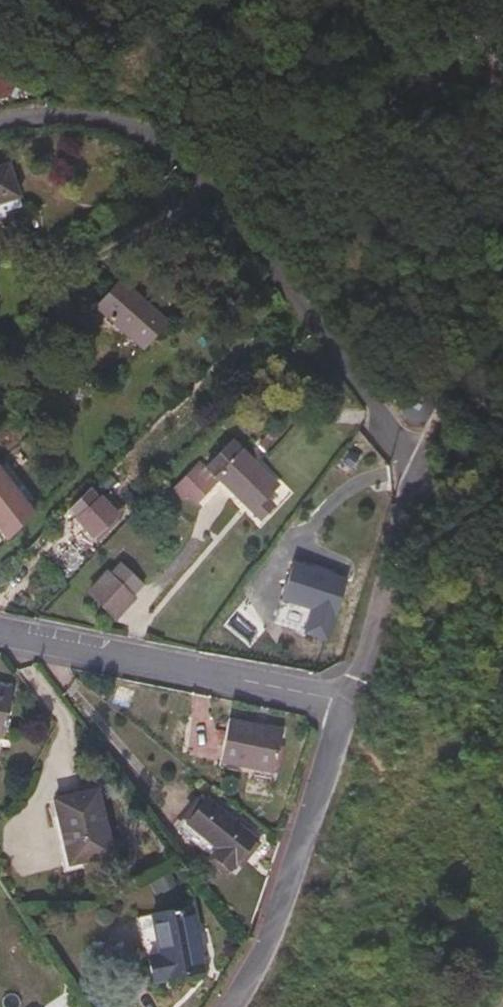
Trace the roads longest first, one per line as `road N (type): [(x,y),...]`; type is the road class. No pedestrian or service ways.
road 1 (residential): [(0,125),(31,118),(118,133),(190,185),(433,476),(350,707)]
road 2 (residential): [(350,707),(0,638)]
road 3 (residential): [(350,707),(268,953),(229,1006)]
road 4 (track): [(502,295),(485,310),(433,476)]

